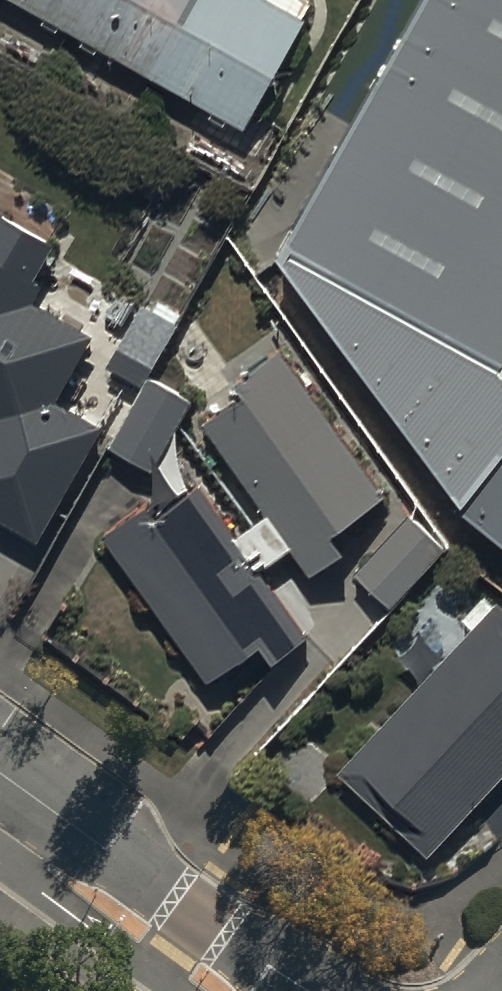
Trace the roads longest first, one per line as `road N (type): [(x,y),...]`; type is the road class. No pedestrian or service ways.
road 1 (residential): [(308,990),(0,773)]

